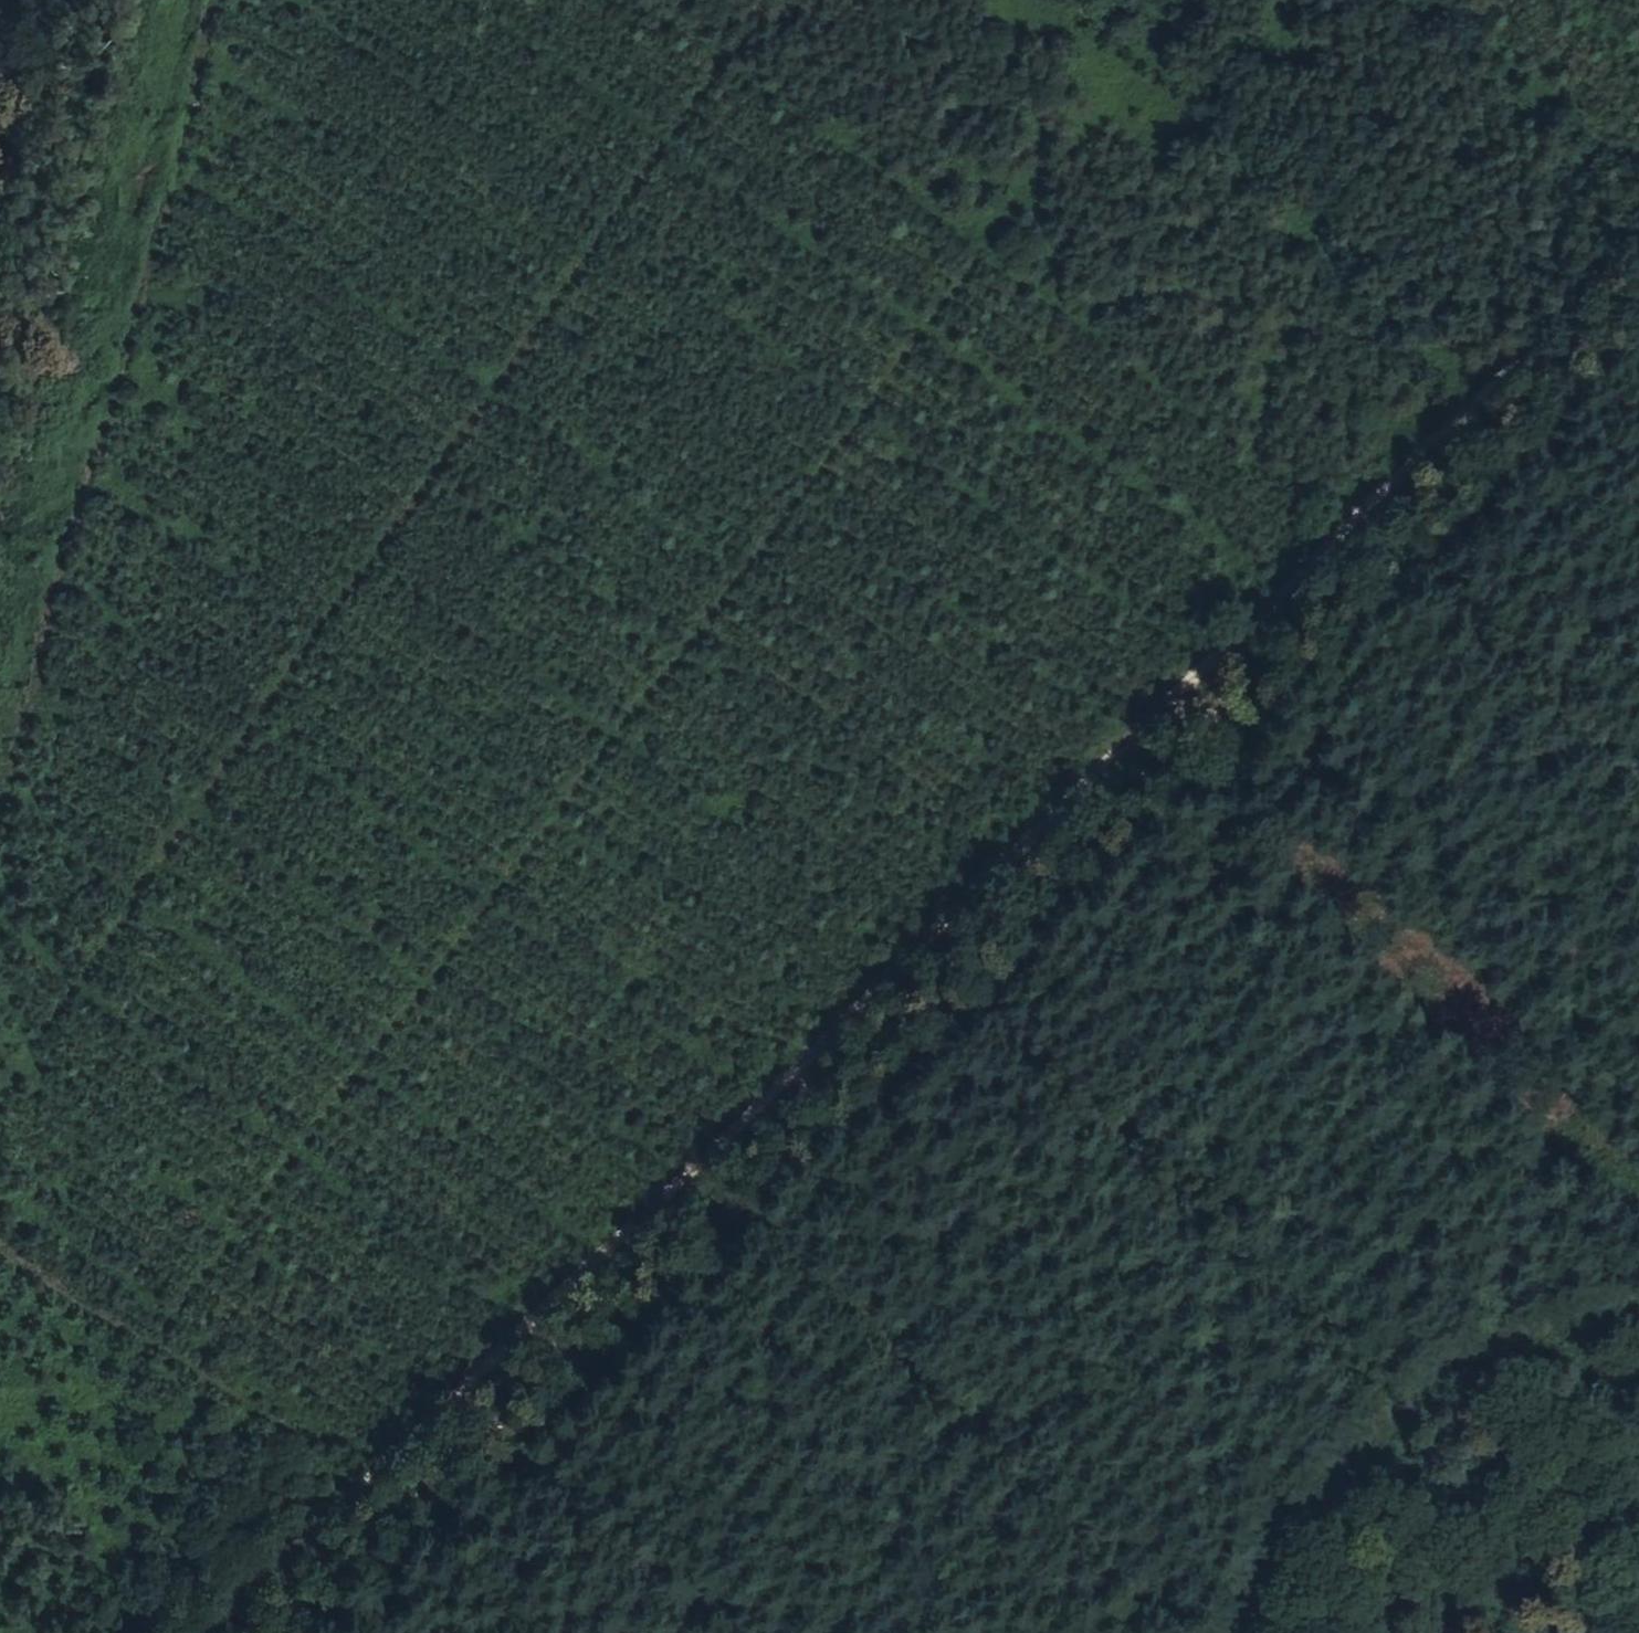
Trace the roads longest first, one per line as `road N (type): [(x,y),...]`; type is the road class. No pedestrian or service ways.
road 1 (track): [(221,1632),(1638,253)]
road 2 (track): [(1232,1632),(1302,1488),(1370,1404),(1506,1309),(1638,1283)]

